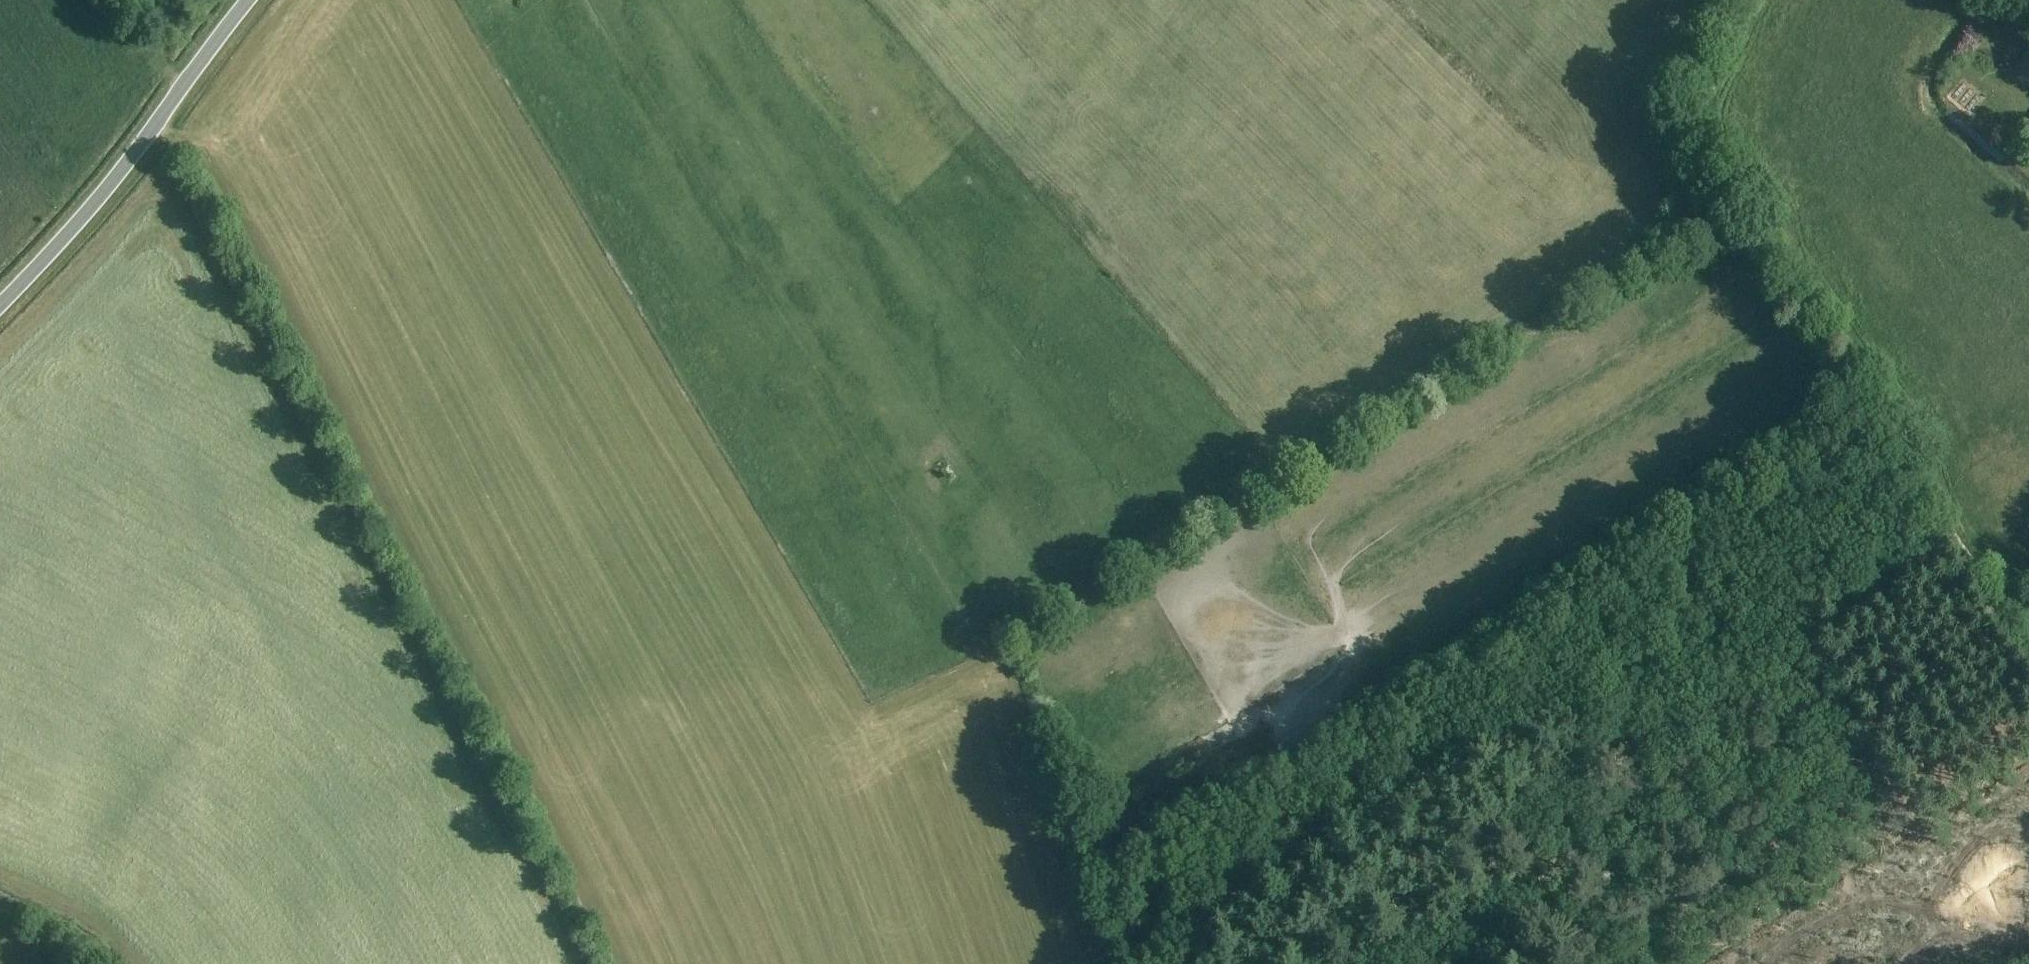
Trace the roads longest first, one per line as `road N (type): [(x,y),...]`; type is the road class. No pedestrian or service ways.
road 1 (unclassified): [(0,305),(96,202),(247,0)]
road 2 (track): [(1137,963),(1109,870),(1108,844),(1124,810),(1174,735),(1288,664)]

